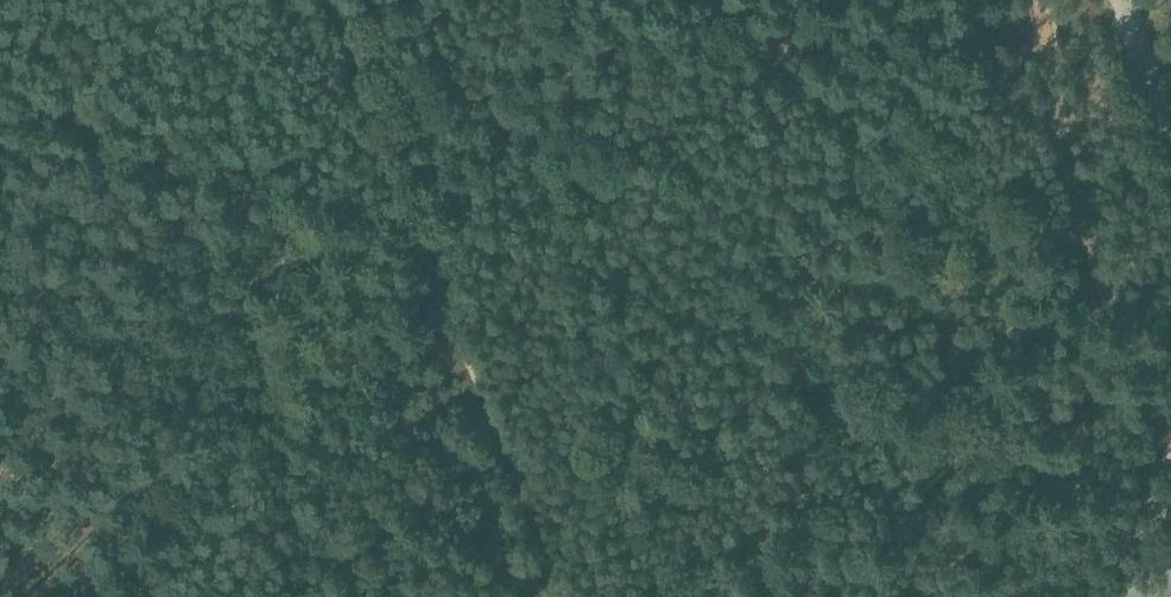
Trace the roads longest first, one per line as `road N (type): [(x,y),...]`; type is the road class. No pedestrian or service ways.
road 1 (unclassified): [(1170,148),(1125,0)]

